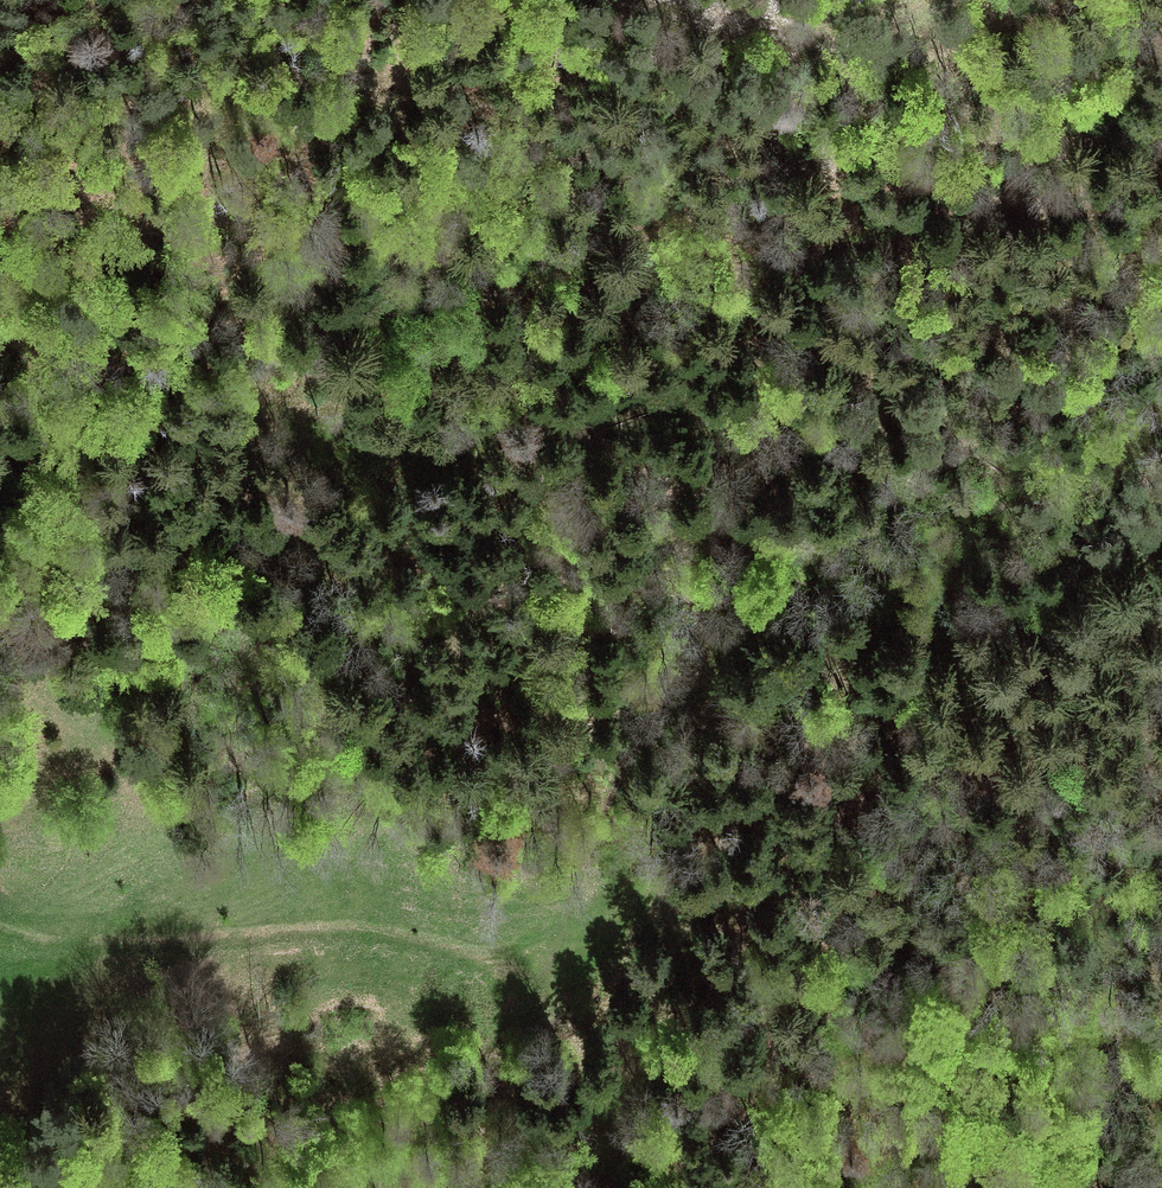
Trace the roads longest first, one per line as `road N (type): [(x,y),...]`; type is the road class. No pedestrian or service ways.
road 1 (track): [(0,547),(40,580),(88,642),(155,652),(196,634),(290,503),(364,448),(690,415),(835,439),(1015,504),(1161,517)]
road 2 (track): [(206,623),(262,600),(315,557),(359,549),(398,557),(487,602),(543,606),(674,586),(698,613),(705,638),(696,665),(628,740),(526,1021),(427,1187)]
road 3 (track): [(449,435),(566,351),(630,318),(746,307),(861,338),(967,343),(1008,331),(1121,270),(1161,257)]
road 4 (track): [(1161,1031),(1100,1013),(987,1055),(742,1083),(490,1187)]
road 5 (track): [(0,932),(77,943),(303,930),(389,933),(541,986)]
road 6 (track): [(1089,0),(887,57),(642,0)]

